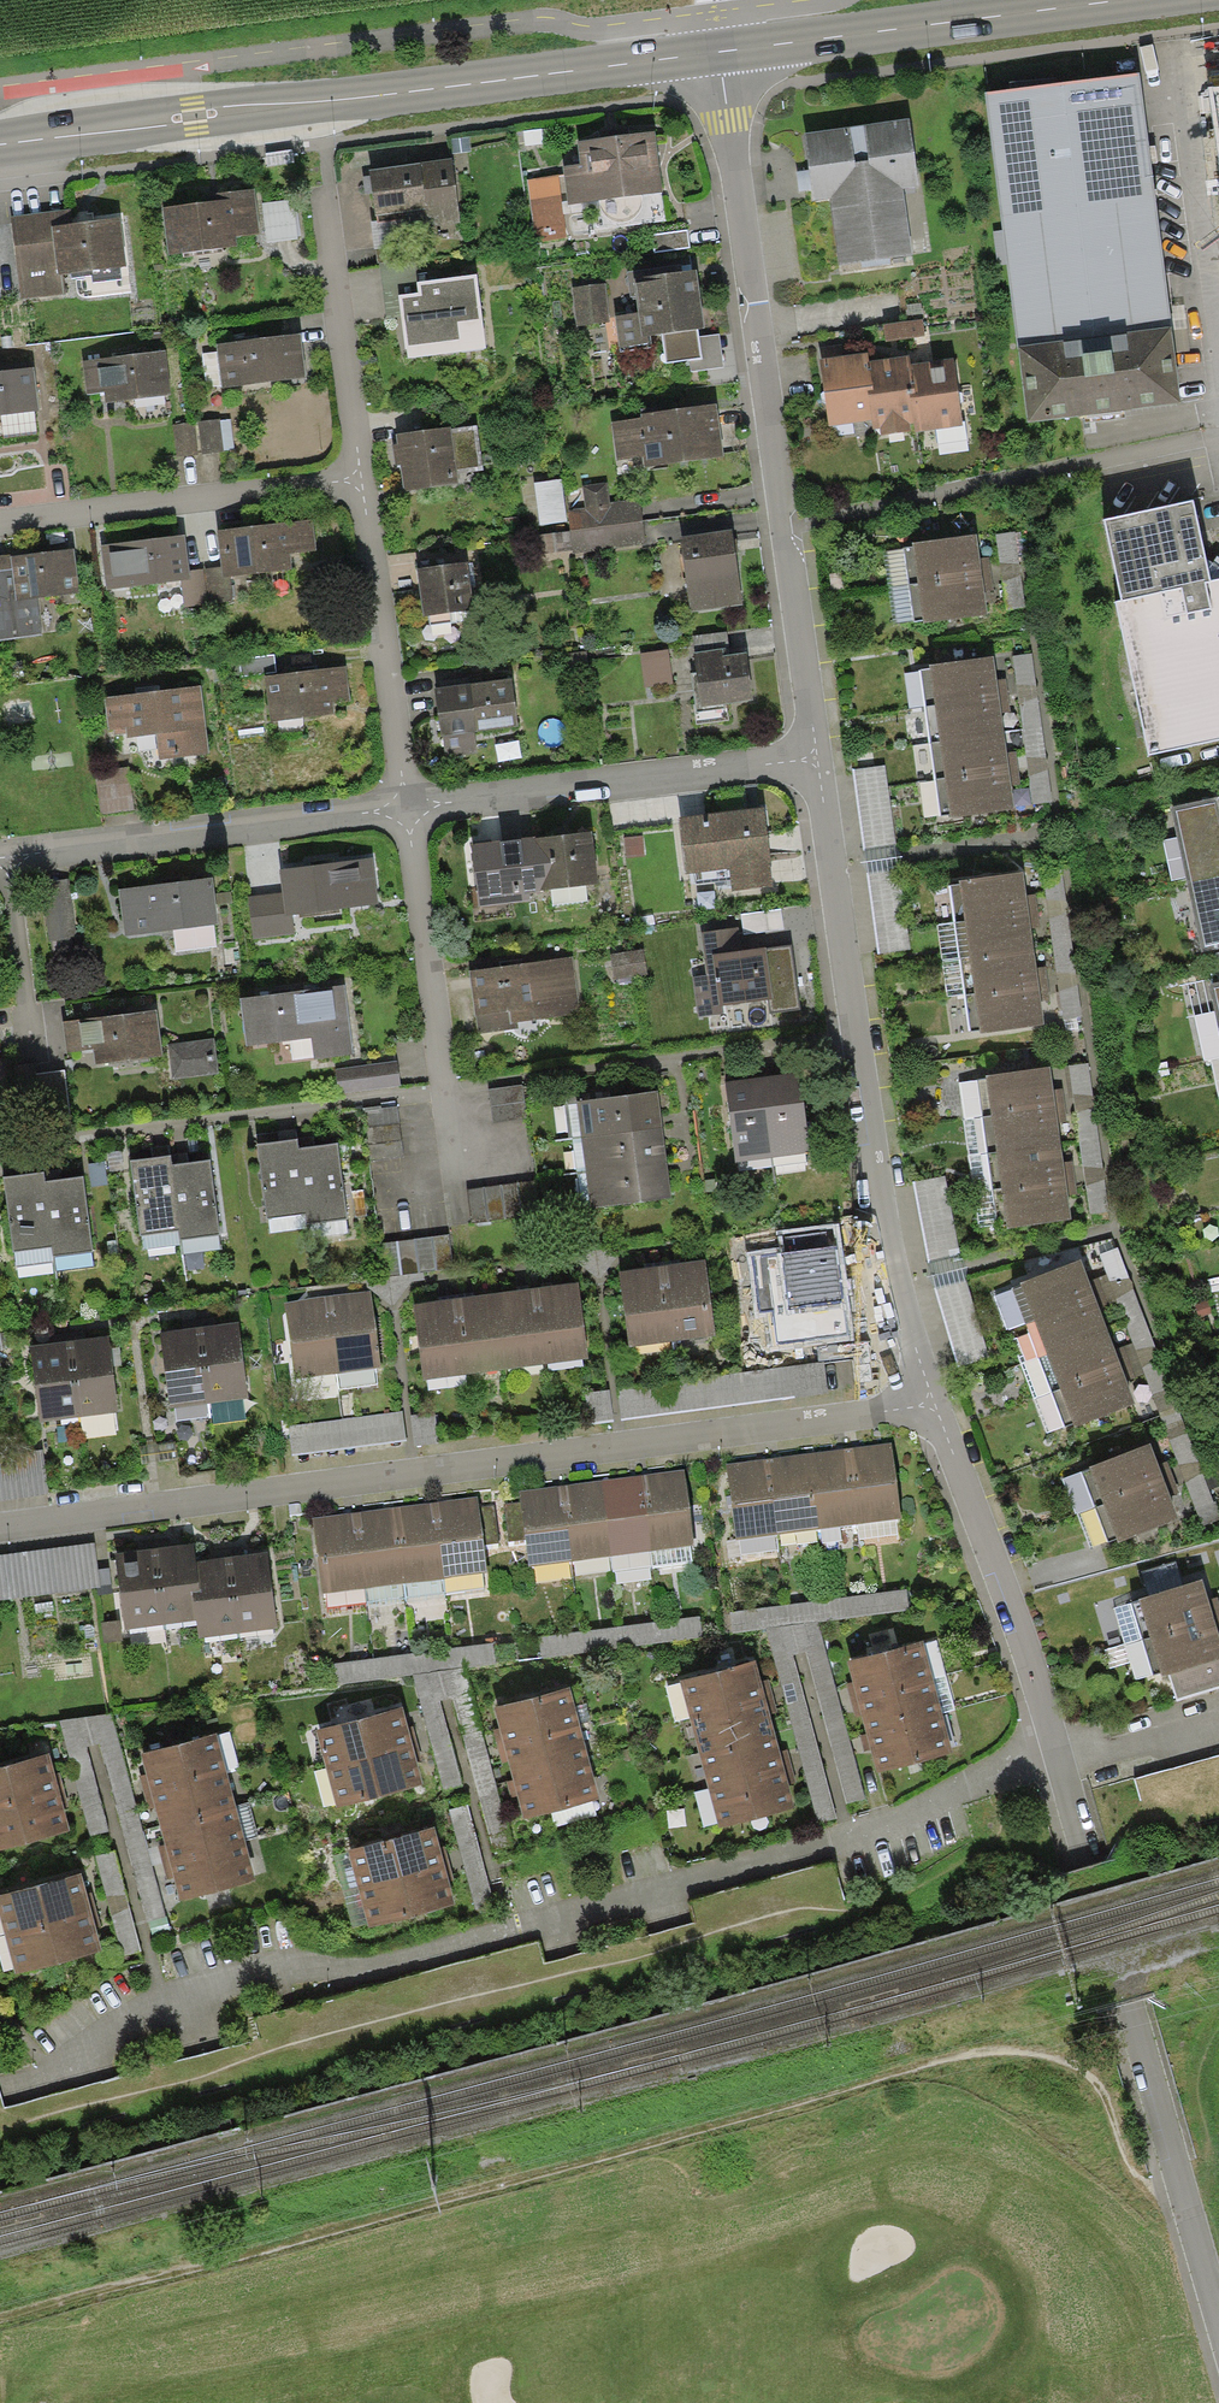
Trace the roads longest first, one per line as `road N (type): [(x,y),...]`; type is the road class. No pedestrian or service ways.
road 1 (track): [(0,2324),(1005,2052),(1043,2055),(1085,2073),(1110,2103),(1128,2161),(1176,2206)]
road 2 (residential): [(1054,1763),(992,1779),(864,1843),(372,1968),(303,1966),(160,2005),(52,2077),(15,2087)]
road 3 (residential): [(931,1392),(0,1522)]
road 4 (residential): [(815,764),(708,49)]
road 5 (primary): [(0,142),(708,49)]
road 6 (residential): [(931,1392),(882,1235),(815,764)]
road 7 (residential): [(1218,2335),(1054,1763)]
road 8 (residential): [(815,764),(403,812)]
road 9 (residential): [(403,812),(0,863)]
road 10 (residential): [(1054,1763),(931,1392)]
road 11 (primary): [(708,49),(1084,0)]
road 12 (residential): [(0,523),(359,478)]
road 13 (residential): [(403,812),(448,1151)]
road 14 (residential): [(359,478),(403,812)]
road 15 (residential): [(326,175),(359,478)]
road 16 (residential): [(1218,1722),(1054,1763)]

